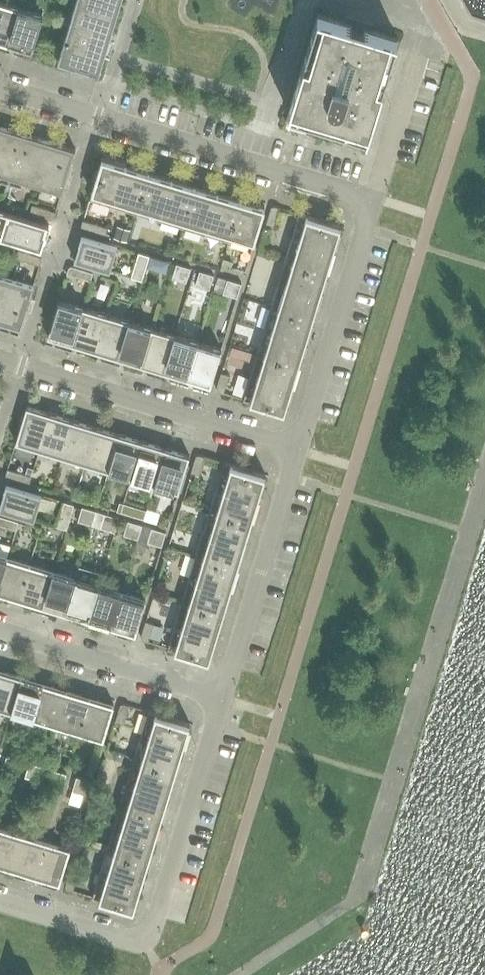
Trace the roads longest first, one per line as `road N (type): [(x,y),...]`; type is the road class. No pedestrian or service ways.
road 1 (residential): [(300,450),(372,200),(0,89)]
road 2 (residential): [(0,902),(130,942),(149,935),(221,698)]
road 3 (residential): [(300,450),(0,360)]
road 4 (residential): [(221,698),(300,450)]
road 5 (residential): [(221,698),(0,631)]

